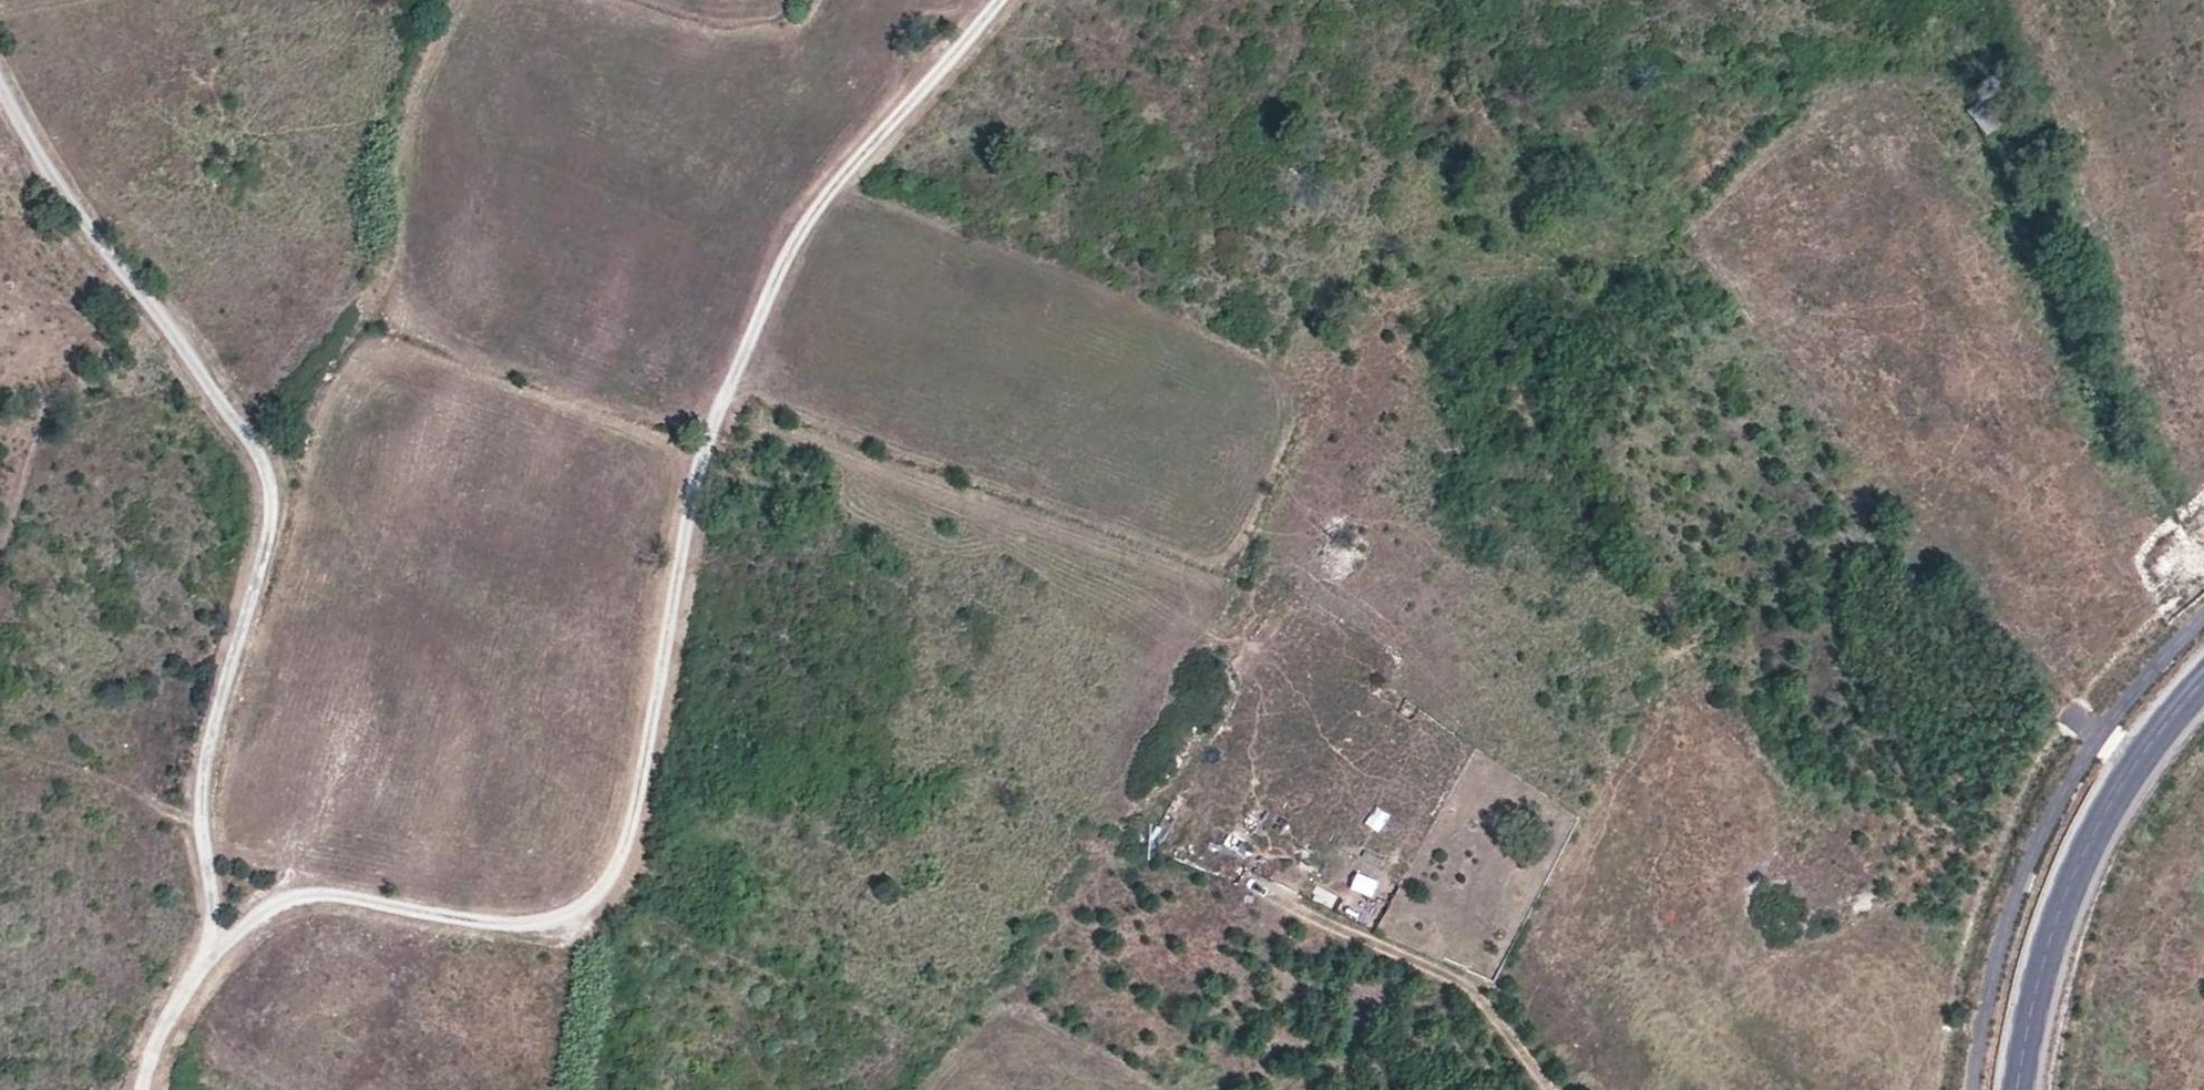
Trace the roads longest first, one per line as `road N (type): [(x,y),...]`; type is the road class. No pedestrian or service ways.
road 1 (track): [(218,940),(298,898),(573,921),(616,865),(697,440),(790,236),(1005,0)]
road 2 (track): [(218,940),(197,824),(273,480),(0,82)]
road 3 (tertiary): [(2018,1089),(2050,936),(2113,797),(2203,677)]
road 4 (track): [(1251,887),(1468,987),(1547,1089)]

